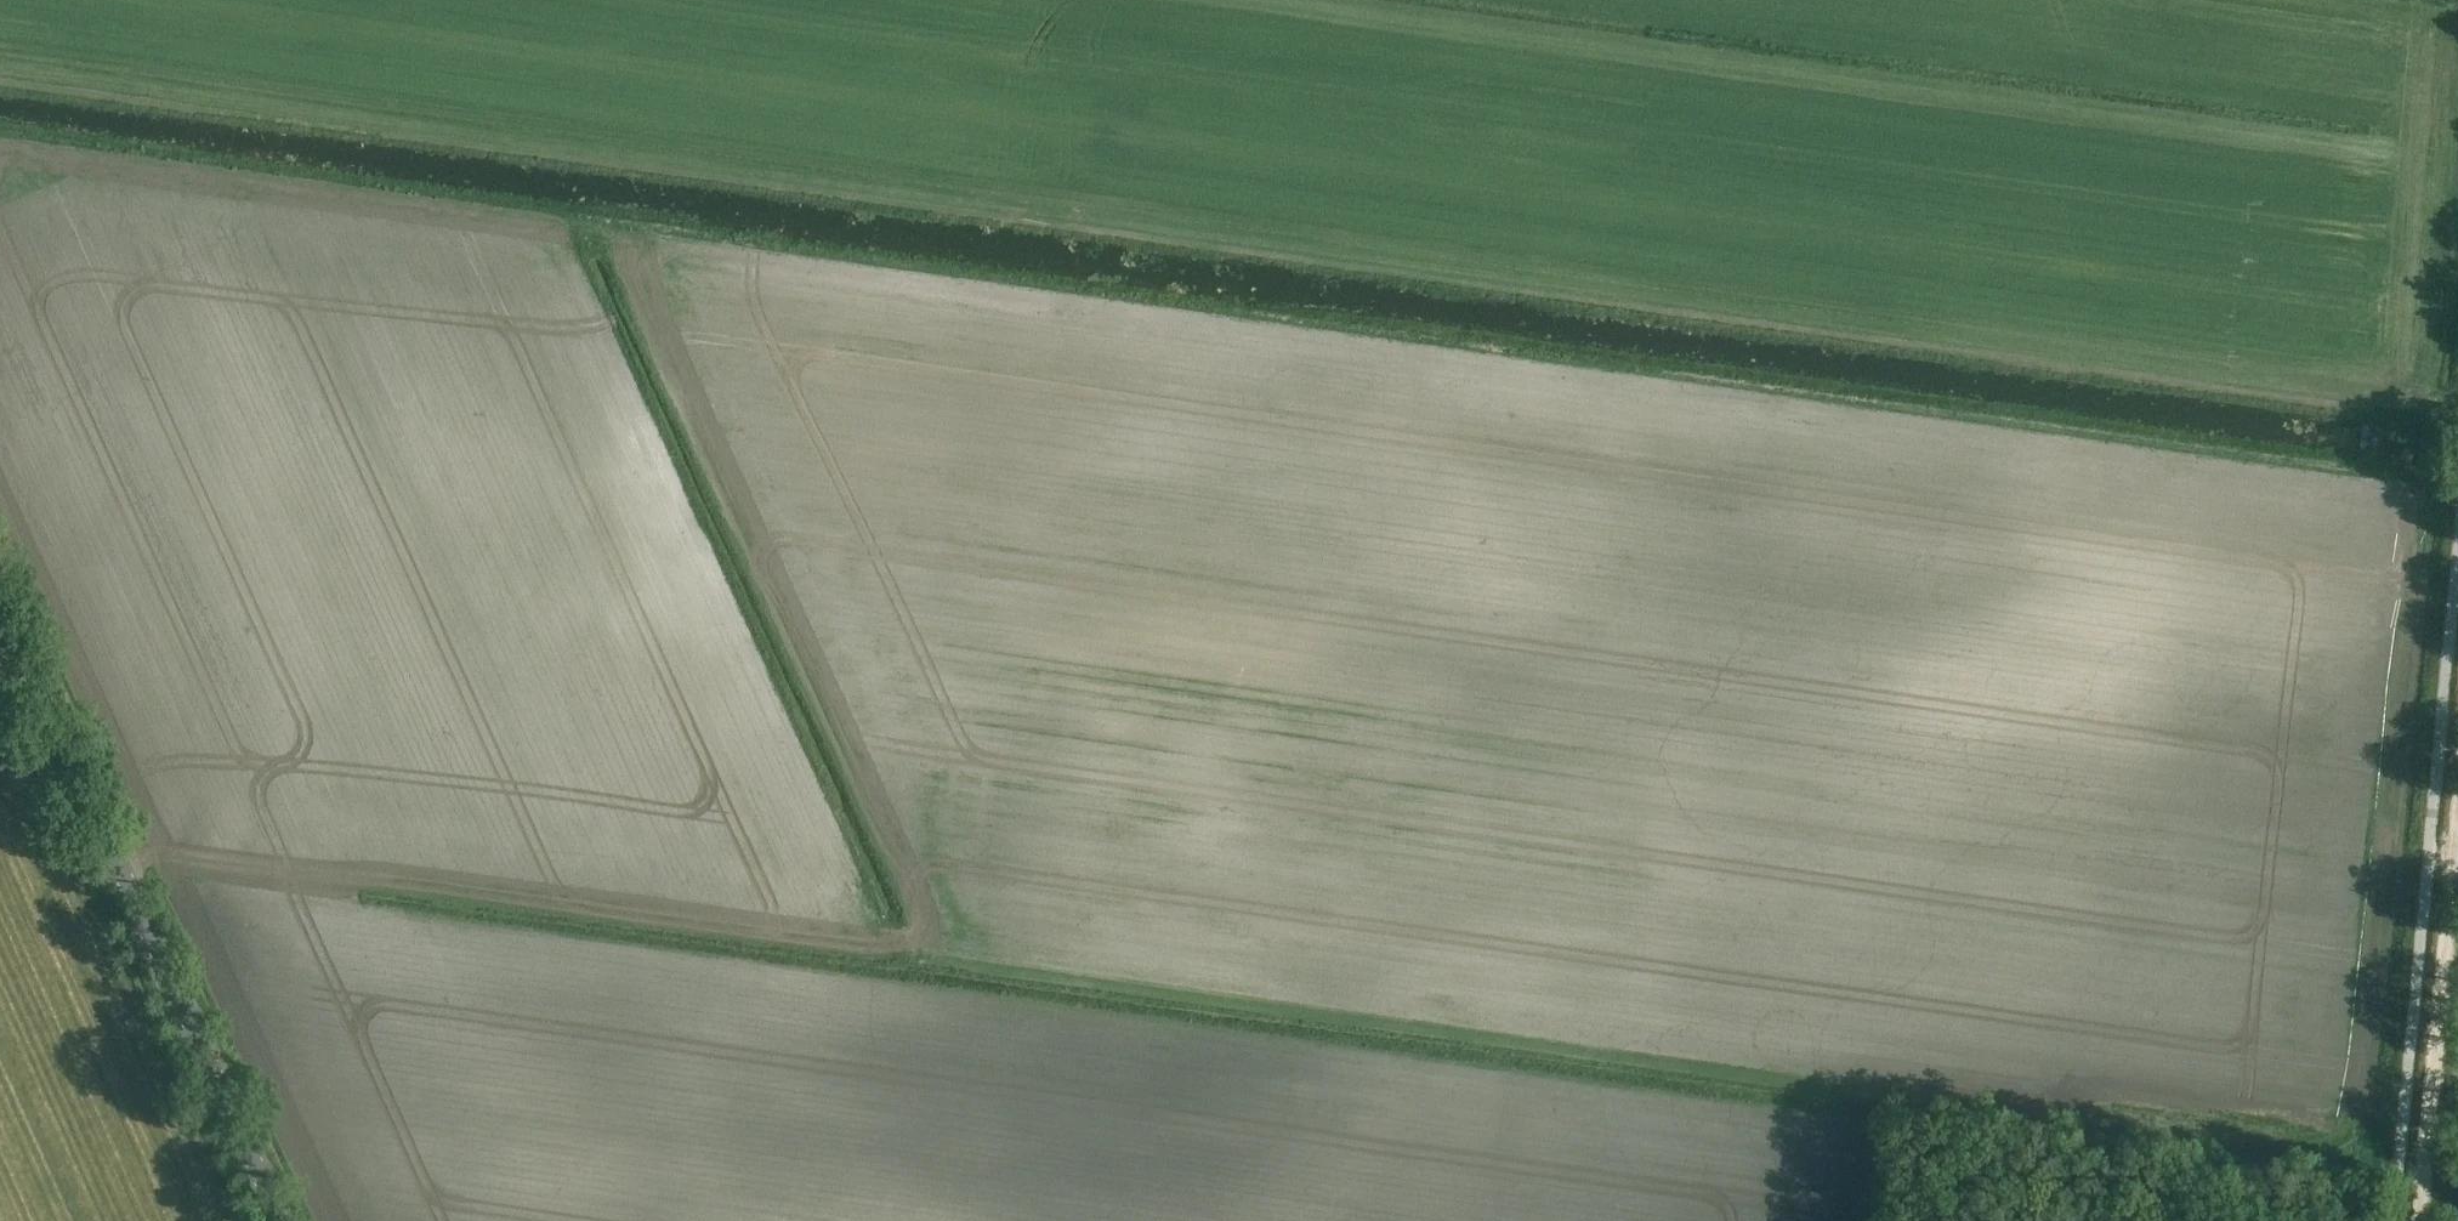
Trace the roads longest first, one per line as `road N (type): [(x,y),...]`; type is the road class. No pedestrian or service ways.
road 1 (tertiary): [(288,1220),(0,593)]
road 2 (track): [(2457,843),(2422,1220)]

